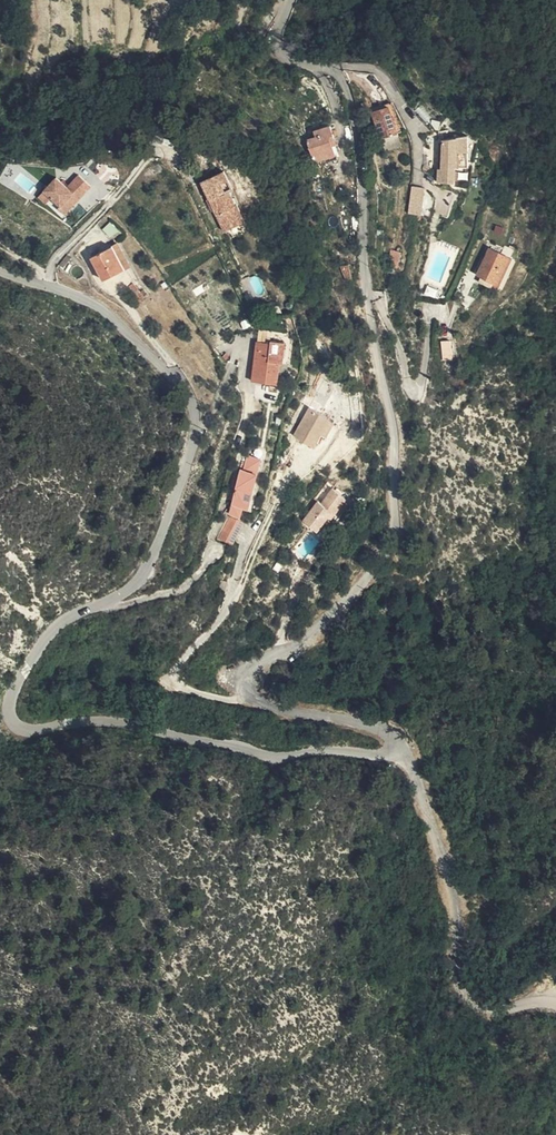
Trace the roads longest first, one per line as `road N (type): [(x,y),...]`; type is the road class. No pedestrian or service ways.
road 1 (residential): [(398,754),(274,758),(109,721),(15,730),(5,715),(10,699),(48,638),(136,583),(148,564),(180,484),(192,406),(172,376),(95,307),(0,272)]
road 2 (unclassified): [(398,754),(394,738),(245,691),(246,674),(333,626),(396,534),(393,435),(370,333),(357,127),(335,69),(295,64),(276,51),(290,0)]
road 3 (unclassified): [(555,1006),(482,1012),(466,995),(433,827),(398,754)]

